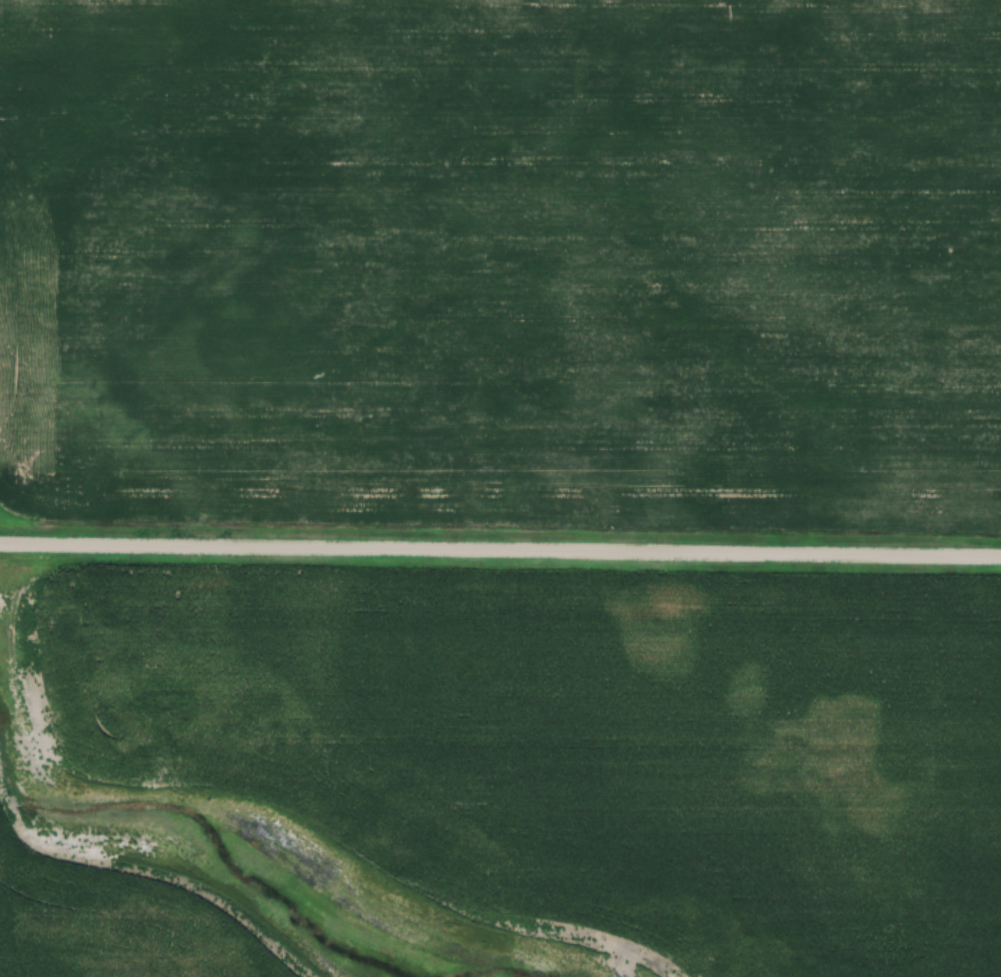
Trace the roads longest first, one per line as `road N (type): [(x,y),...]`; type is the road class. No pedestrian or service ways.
road 1 (residential): [(1000,548),(0,539)]

